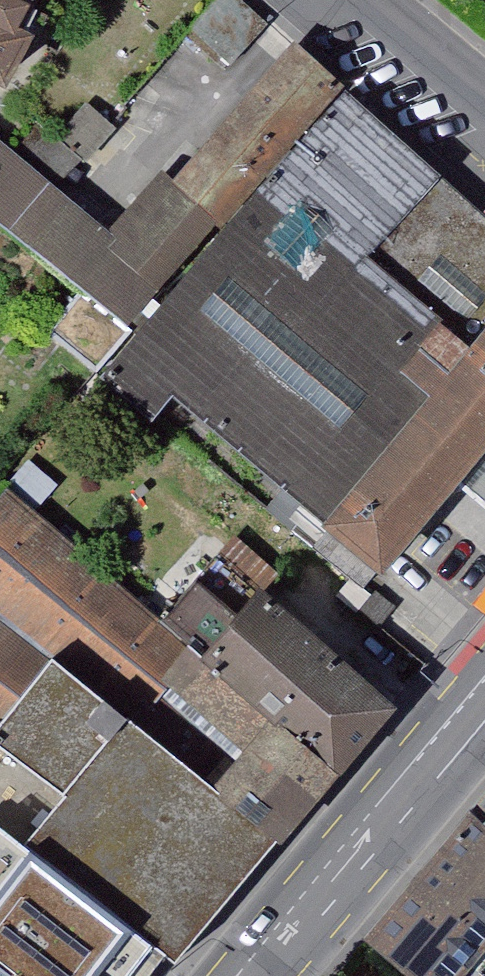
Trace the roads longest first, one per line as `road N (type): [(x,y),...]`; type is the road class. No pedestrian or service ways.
road 1 (primary): [(243,975),(484,684)]
road 2 (tertiary): [(484,103),(365,0)]

